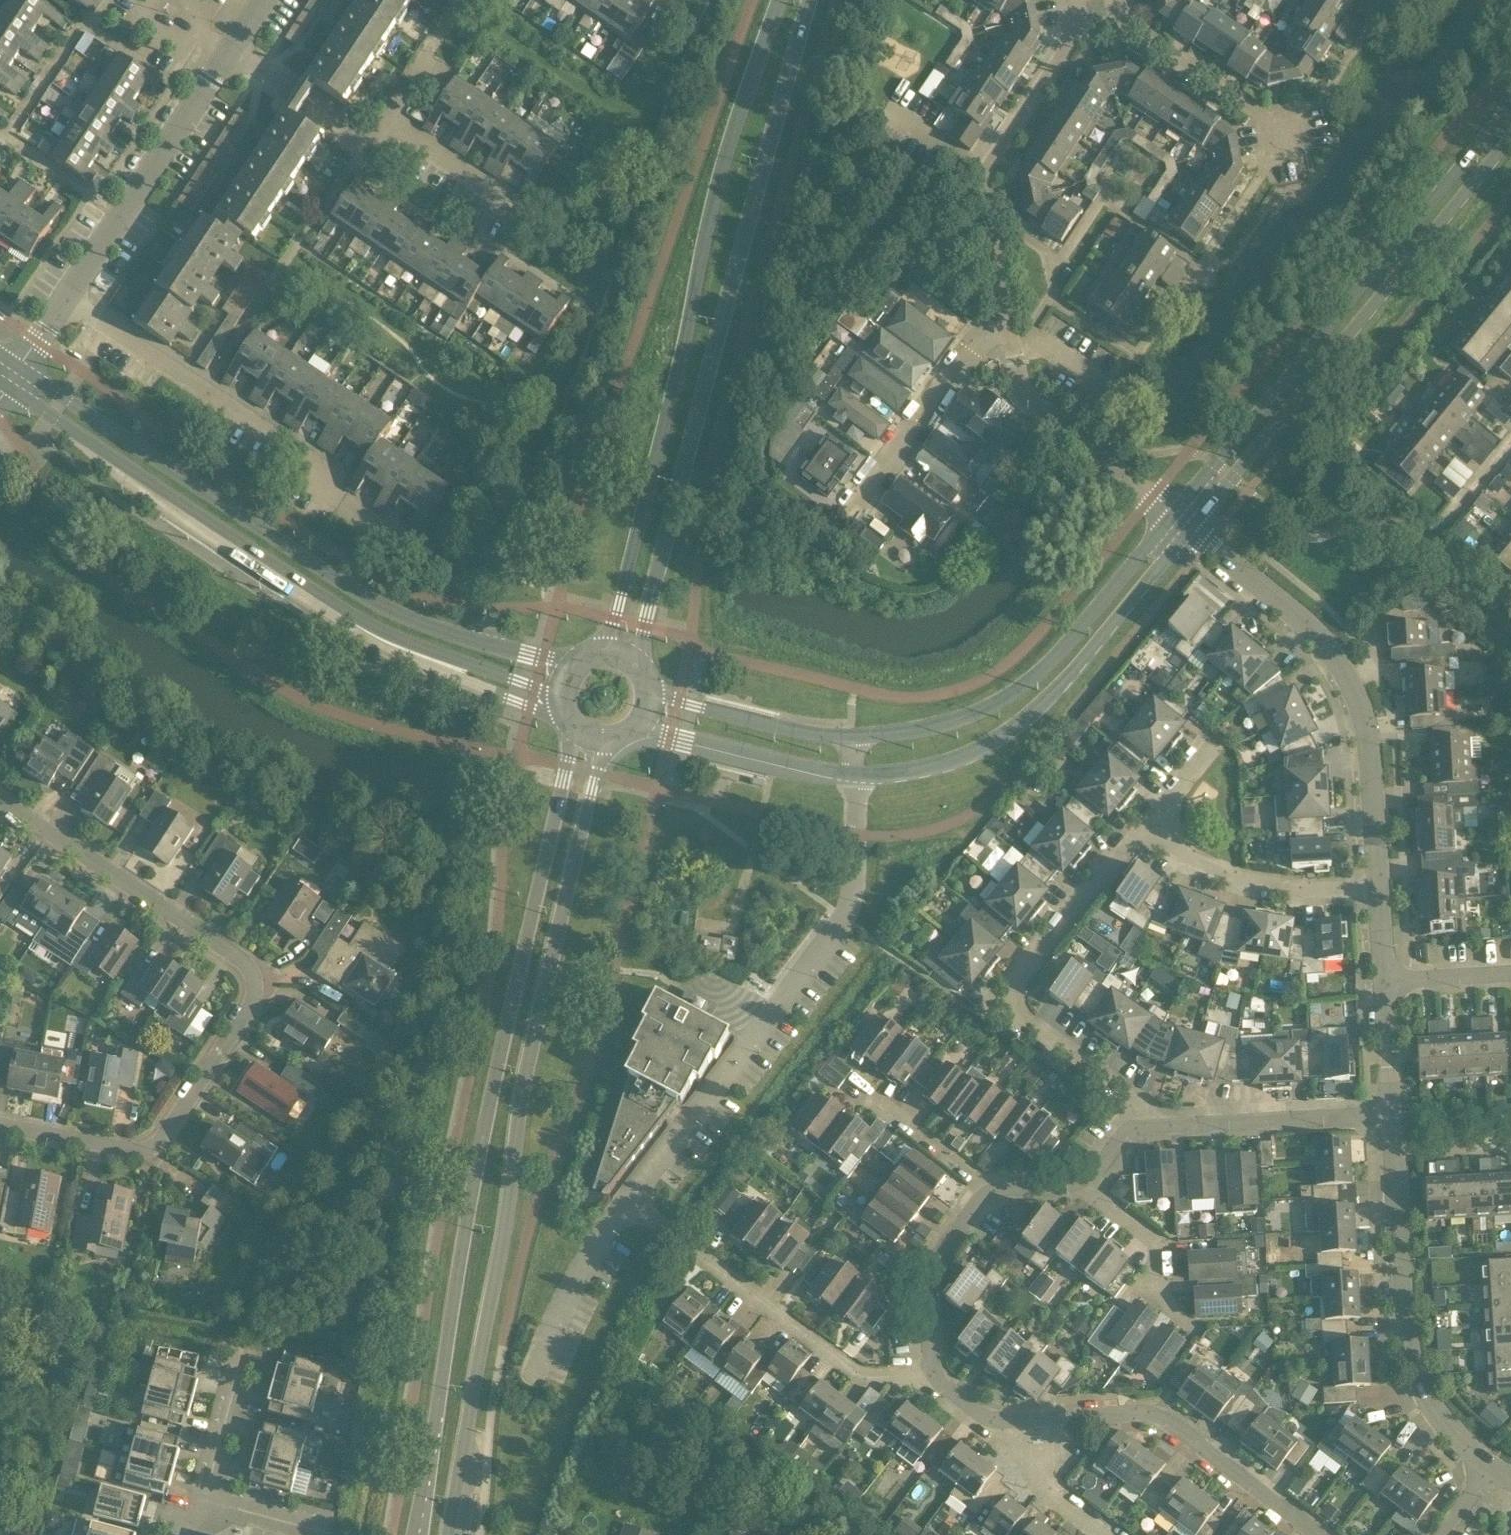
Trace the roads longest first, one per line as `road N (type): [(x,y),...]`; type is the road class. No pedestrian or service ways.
road 1 (secondary): [(574,727),(491,1092),(411,1534)]
road 2 (secondary): [(446,1534),(508,1211),(521,1089),(604,739)]
road 3 (secondary): [(635,663),(808,0)]
road 4 (secondary): [(777,0),(724,157),(686,340),(605,651)]
road 5 (residential): [(0,1125),(132,1150),(159,1143),(253,999),(252,969),(0,801)]
road 6 (tertiary): [(6,389),(368,625),(561,704)]
road 7 (tertiary): [(573,664),(400,614),(20,370)]
road 8 (tertiary): [(1510,105),(1173,515)]
road 9 (tertiary): [(1190,529),(1510,138)]
road 10 (residential): [(628,1201),(845,919),(855,774)]
road 11 (residential): [(408,546),(313,485),(323,467),(66,302)]
road 12 (residential): [(1190,529),(1295,614),(1327,648),(1353,693),(1369,742),(1378,891)]
road 13 (tertiary): [(855,774),(948,761),(1030,714),(1190,529)]
road 14 (residential): [(1154,1125),(1149,1112),(1021,1017),(1013,1002),(1016,986),(1144,827)]
road 15 (tertiary): [(1173,515),(1050,661),(1011,693),(919,730),(854,735)]
road 16 (residential): [(1388,1110),(1403,1325),(1440,1417),(1487,1469)]
road 17 (residential): [(930,1378),(861,1376),(628,1201)]
road 18 (residential): [(1317,1534),(1162,1420),(1133,1414),(1028,1422)]
road 19 (residential): [(66,302),(231,54)]
road 20 (residential): [(1378,891),(1306,894),(1241,883),(1185,859),(1144,827)]
road 21 (residential): [(1009,342),(968,349),(852,509)]
road 22 (residential): [(1154,1125),(1388,1110)]
road 23 (residential): [(1096,10),(1291,137)]
road 24 (tertiary): [(631,730),(855,774)]
road 25 (residential): [(1152,497),(1025,392),(1009,342)]
road 26 (tertiary): [(854,735),(810,733),(648,689)]
road 27 (residential): [(930,1378),(925,1272),(990,1191)]
road 28 (residential): [(1096,10),(982,175)]
road 29 (residential): [(536,1370),(573,1288),(628,1201)]
road 30 (residential): [(185,1534),(232,1357)]
road 31 (residential): [(982,175),(1009,342)]
road 32 (residential): [(368,140),(231,54)]
road 33 (residential): [(522,208),(389,121)]
road 34 (residential): [(1163,1302),(1152,1240),(1086,1179)]
road 35 (residential): [(1099,1534),(1035,1488),(1028,1422)]
road 36 (residential): [(389,121),(465,0)]
road 37 (residential): [(990,1191),(874,1108)]
road 38 (residential): [(1383,980),(1388,1110)]
road 39 (residential): [(1383,980),(1510,972)]

